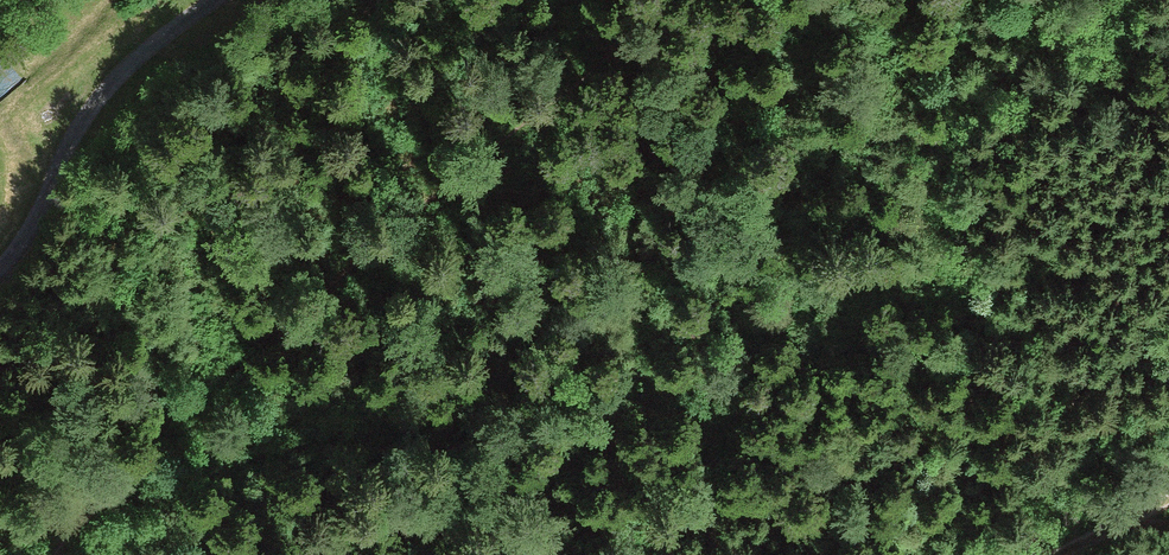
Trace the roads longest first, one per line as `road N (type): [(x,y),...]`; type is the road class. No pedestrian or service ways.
road 1 (track): [(0,536),(92,519),(462,410),(572,404),(656,412),(850,481),(1068,485),(1164,511)]
road 2 (track): [(642,0),(573,92),(380,243),(210,391),(59,554)]
road 3 (track): [(0,267),(105,88),(149,51),(237,0)]

